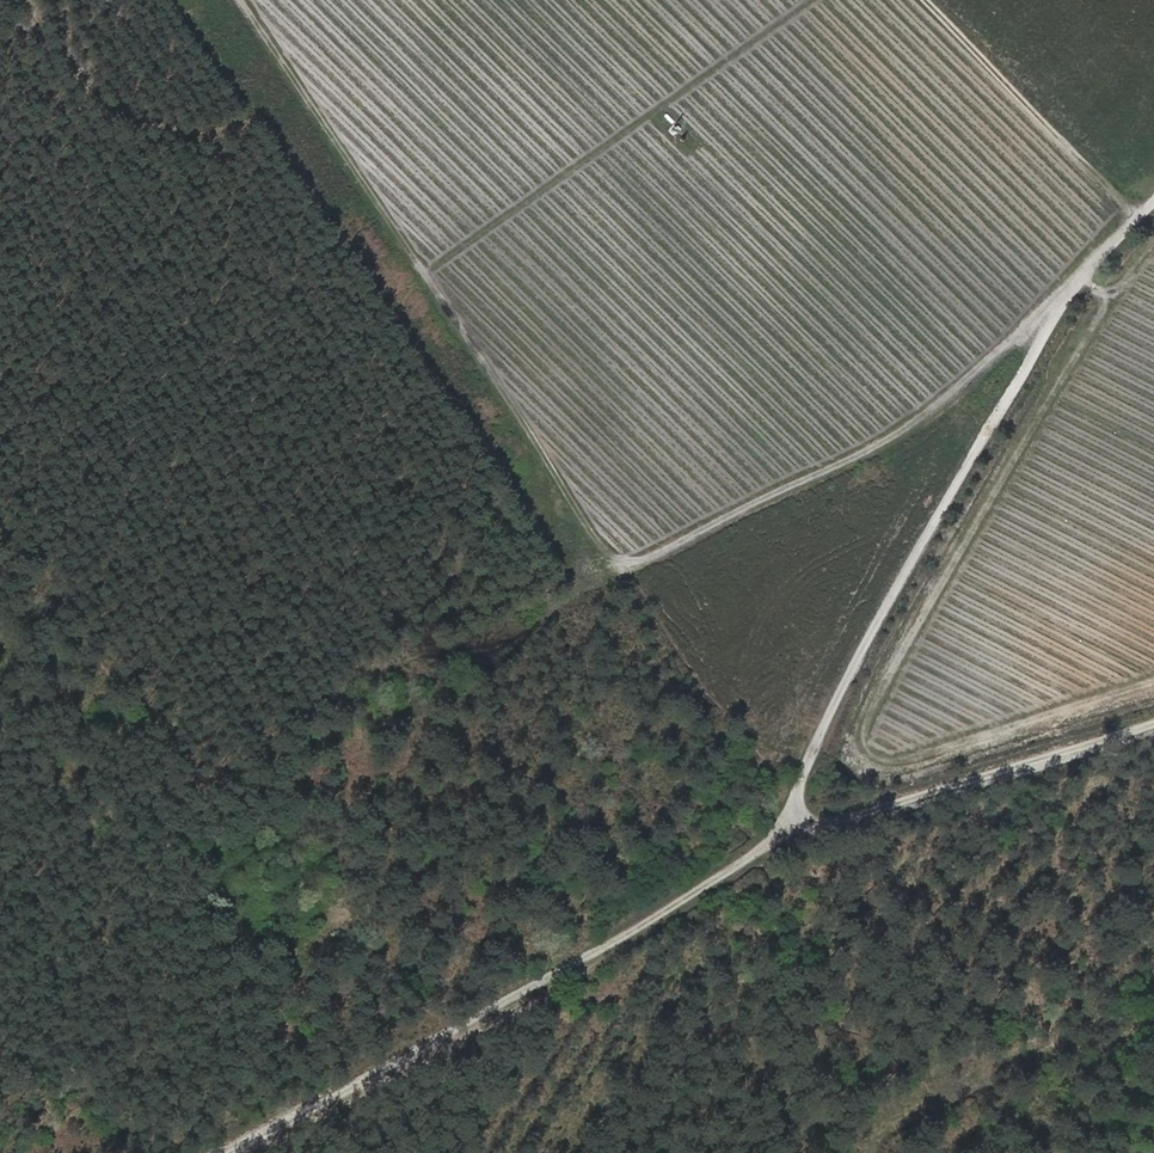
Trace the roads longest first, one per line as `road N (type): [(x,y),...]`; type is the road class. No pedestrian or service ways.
road 1 (track): [(0,553),(87,628),(101,664),(151,715),(184,785),(209,788),(433,656),(505,649),(552,611),(641,562),(903,433),(937,412),(1106,251)]
road 2 (track): [(1153,204),(1106,251),(859,675),(802,780),(792,832)]
road 3 (track): [(243,0),(618,576)]
road 4 (track): [(792,832),(522,1001),(236,1152)]
road 5 (track): [(423,277),(806,0)]
road 6 (track): [(792,832),(1153,724)]
road 7 (track): [(1144,214),(926,0)]

